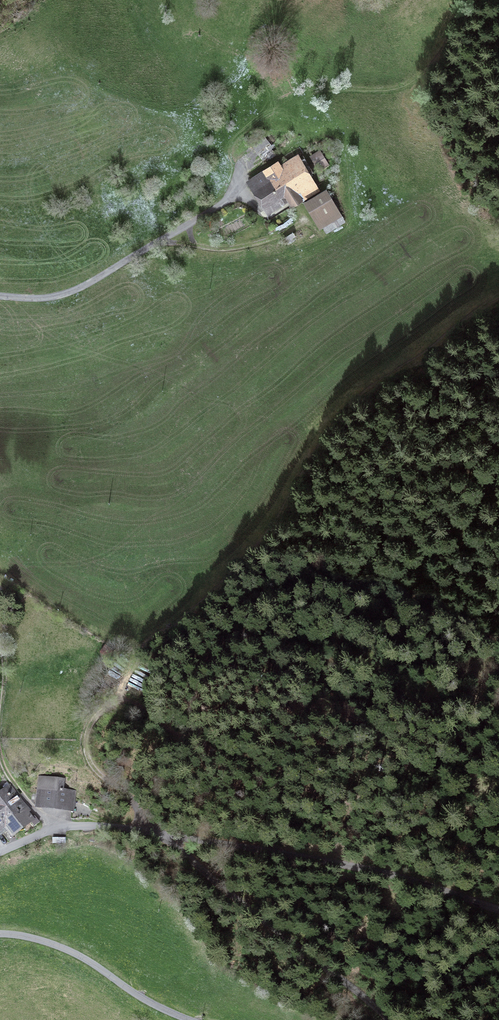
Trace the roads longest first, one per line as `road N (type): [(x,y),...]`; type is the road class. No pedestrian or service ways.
road 1 (track): [(114,702),(143,650),(250,551),(377,404),(498,306)]
road 2 (track): [(114,702),(234,762),(429,829),(498,844)]
road 3 (unclassified): [(498,908),(412,880),(150,831)]
road 4 (unclassified): [(387,1019),(150,831)]
road 5 (unclassified): [(247,166),(236,196),(81,290),(46,300),(0,296)]
road 6 (unclassified): [(0,934),(91,960),(154,1004),(199,1019)]
road 7 (track): [(150,831),(91,763),(87,731),(114,702)]
road 8 (unclassified): [(150,831),(62,826),(0,851)]

